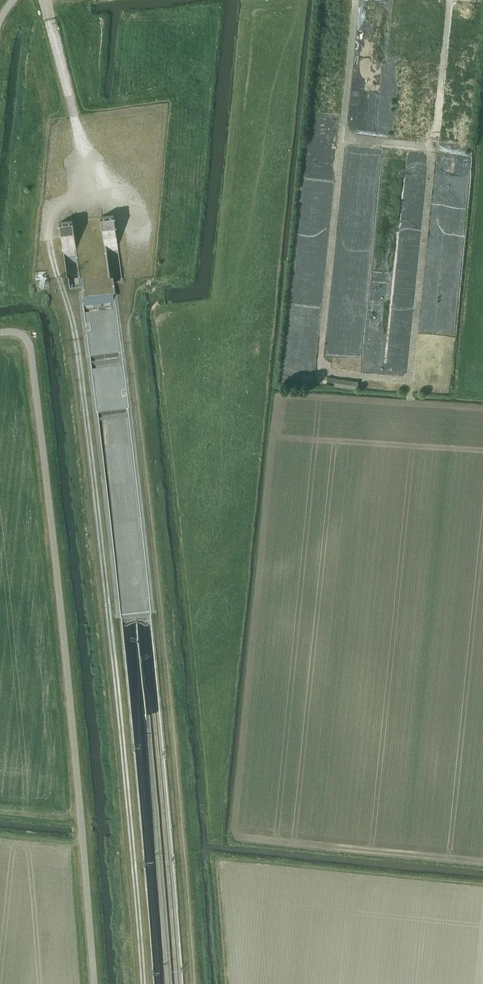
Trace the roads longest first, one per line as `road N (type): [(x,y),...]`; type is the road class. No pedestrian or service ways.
road 1 (track): [(52,240),(78,354),(142,983)]
road 2 (track): [(194,983),(126,308),(136,253)]
road 3 (track): [(319,372),(356,0)]

